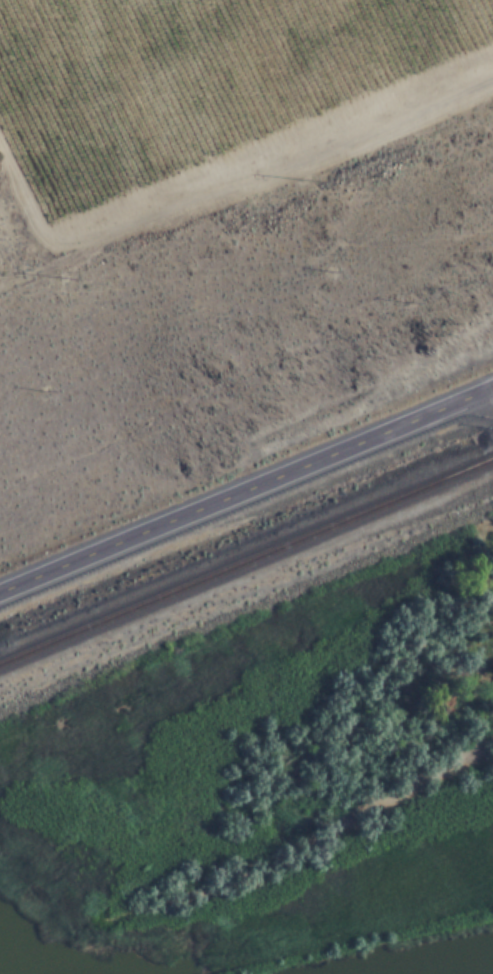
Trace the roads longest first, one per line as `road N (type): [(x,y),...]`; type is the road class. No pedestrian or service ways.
road 1 (primary): [(0,594),(492,391)]

